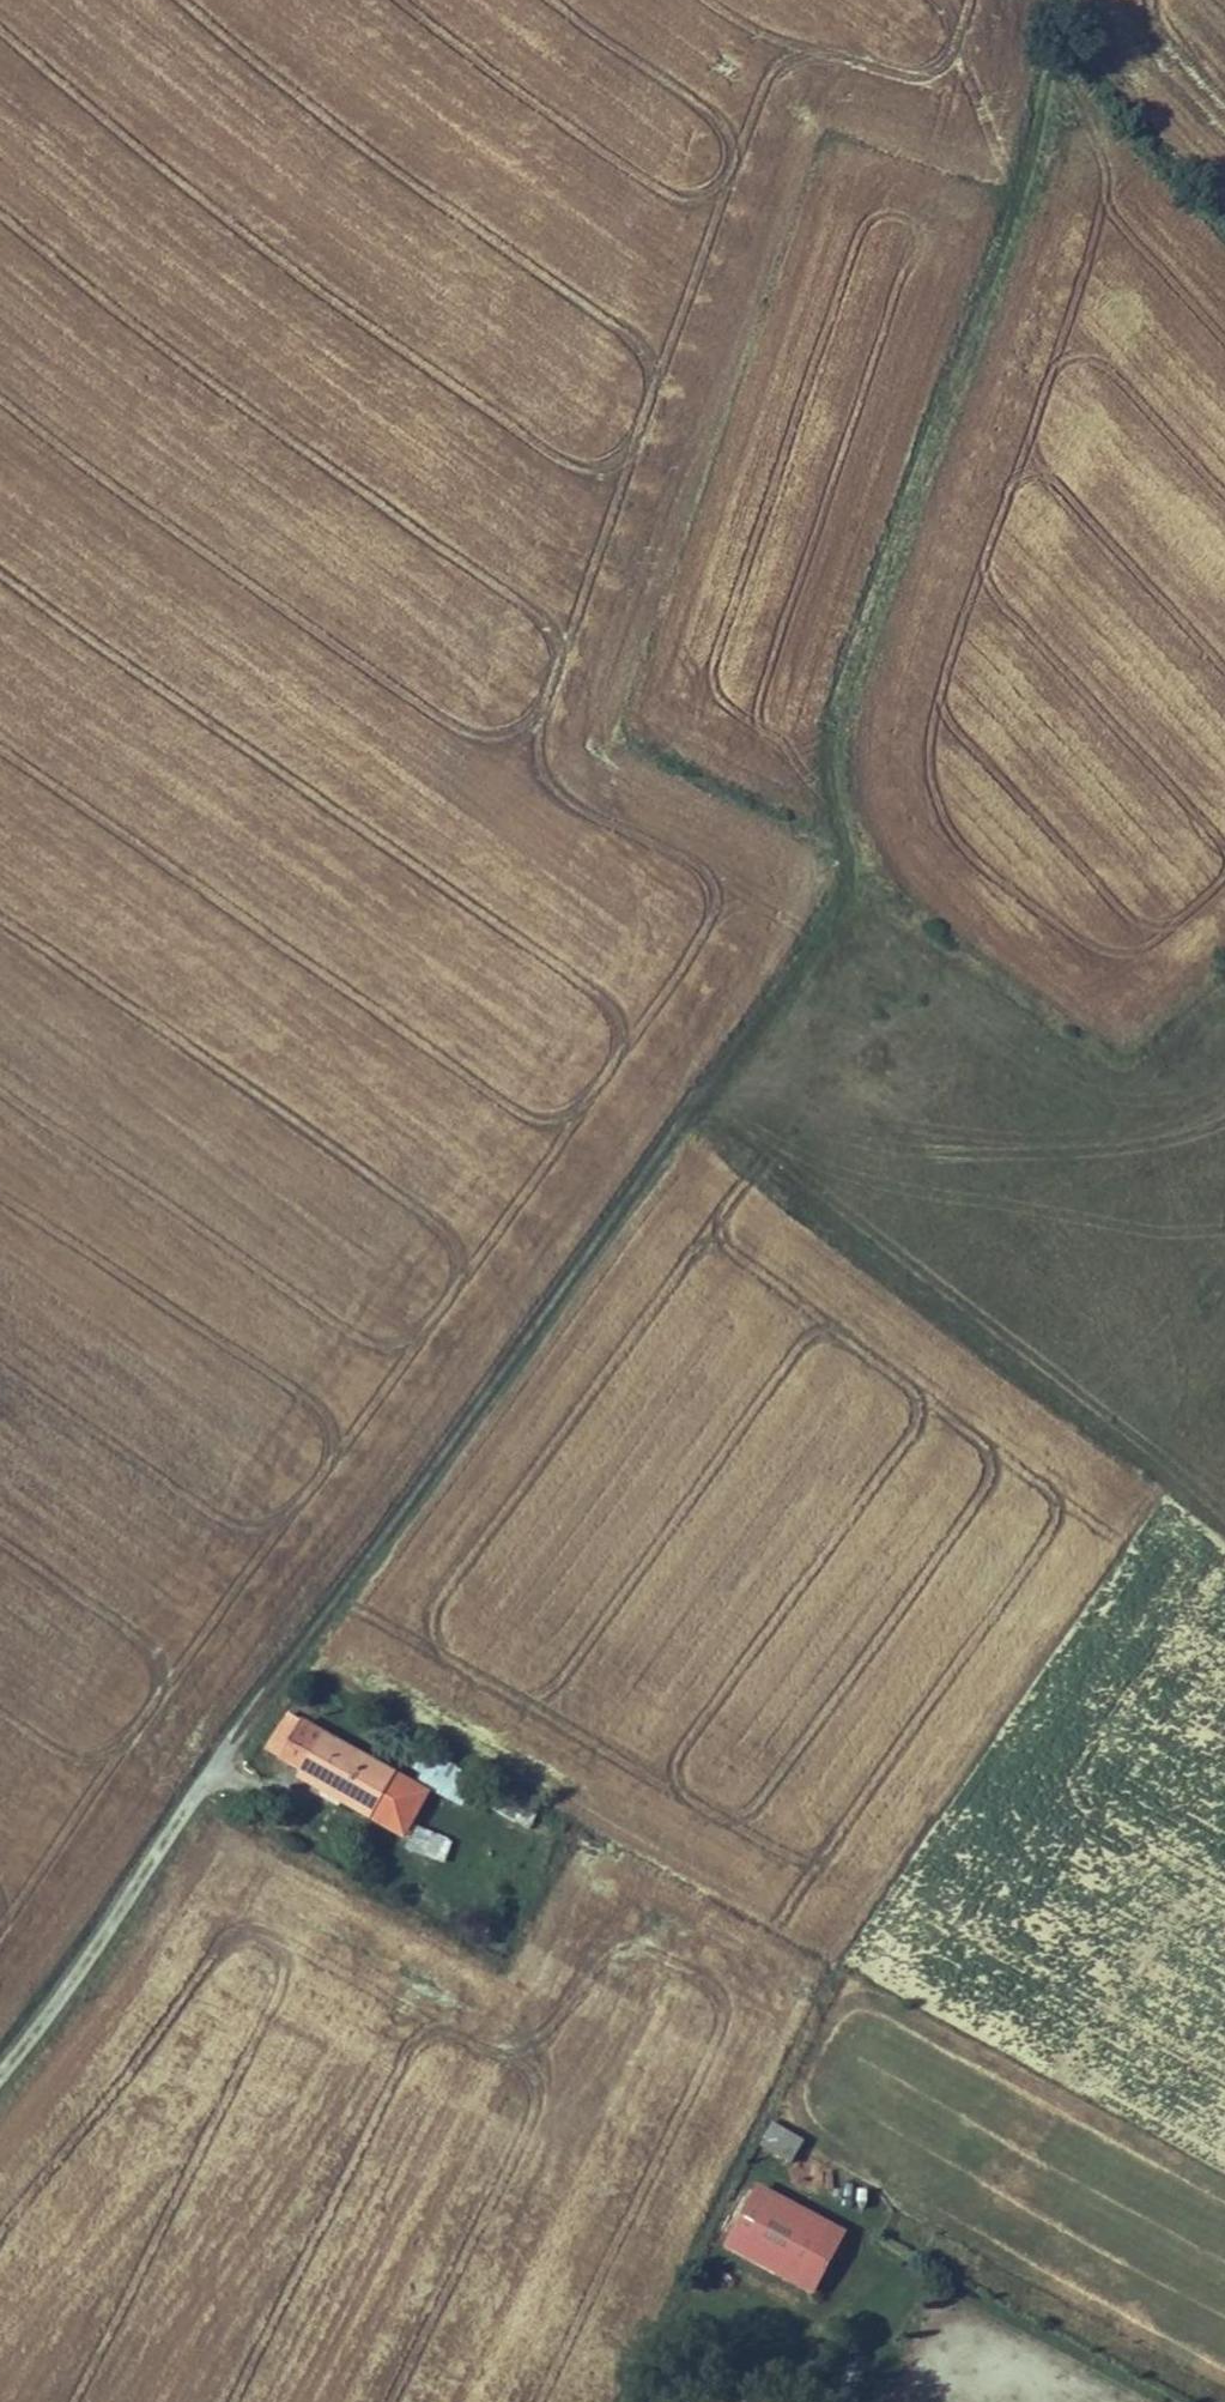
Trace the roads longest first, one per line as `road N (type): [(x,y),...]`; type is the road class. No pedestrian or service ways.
road 1 (track): [(1055,0),(1019,190),(839,654),(827,730),(840,831),(837,894),(805,964),(180,1841)]
road 2 (residential): [(180,1841),(0,2066)]

